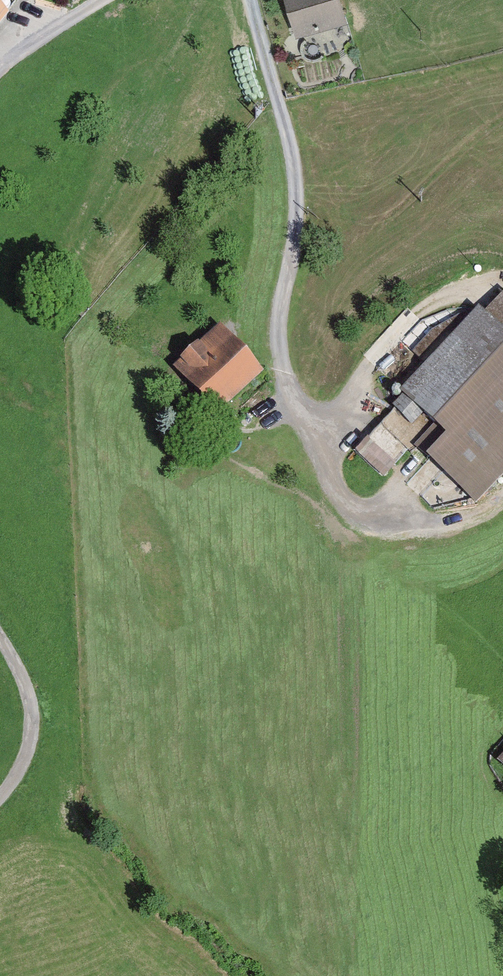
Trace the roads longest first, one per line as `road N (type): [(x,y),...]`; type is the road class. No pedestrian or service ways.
road 1 (track): [(279,301),(324,289),(502,117)]
road 2 (track): [(0,641),(27,683),(35,731),(0,798)]
road 3 (track): [(502,491),(483,512),(406,518),(352,510)]
road 4 (track): [(107,0),(0,63)]

